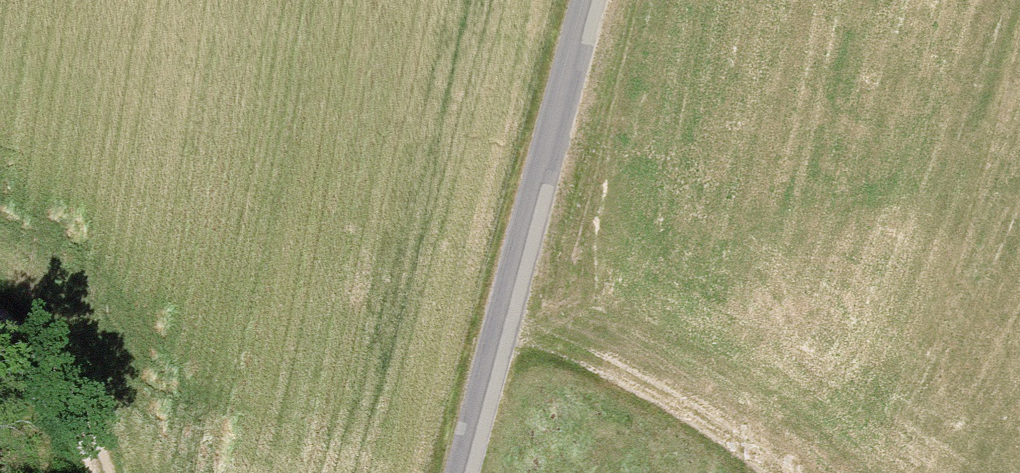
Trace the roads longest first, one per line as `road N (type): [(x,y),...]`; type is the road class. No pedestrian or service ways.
road 1 (tertiary): [(588,0),(460,472)]
road 2 (track): [(499,329),(789,472)]
road 3 (track): [(0,322),(52,367),(98,472)]

